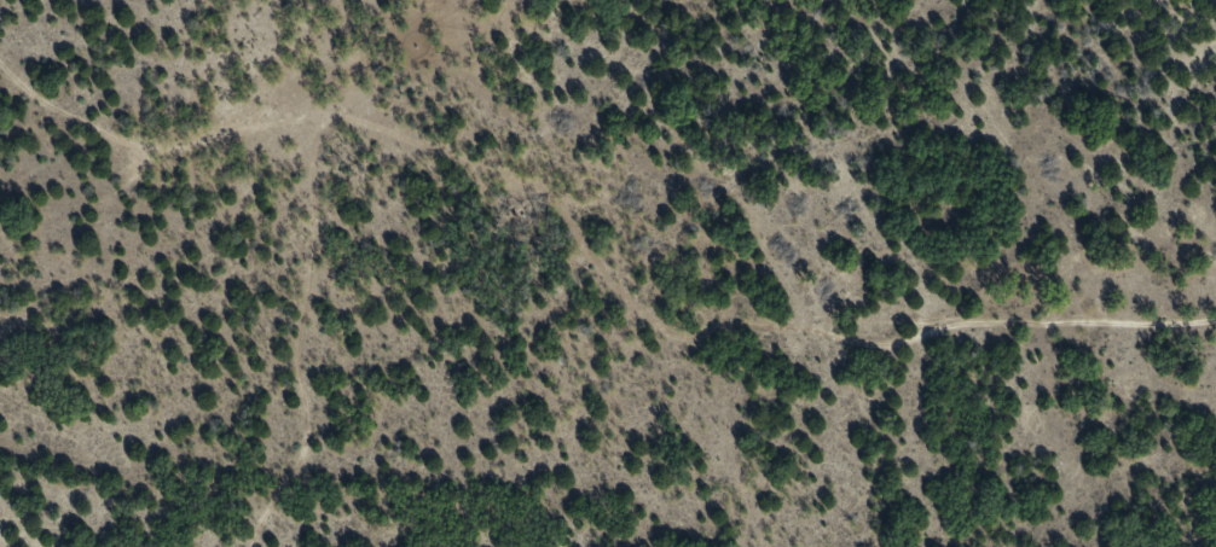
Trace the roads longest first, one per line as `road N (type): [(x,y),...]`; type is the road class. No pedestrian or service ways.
road 1 (residential): [(1215,342),(811,322),(662,268),(525,155),(429,124),(220,136),(52,70),(0,30)]

